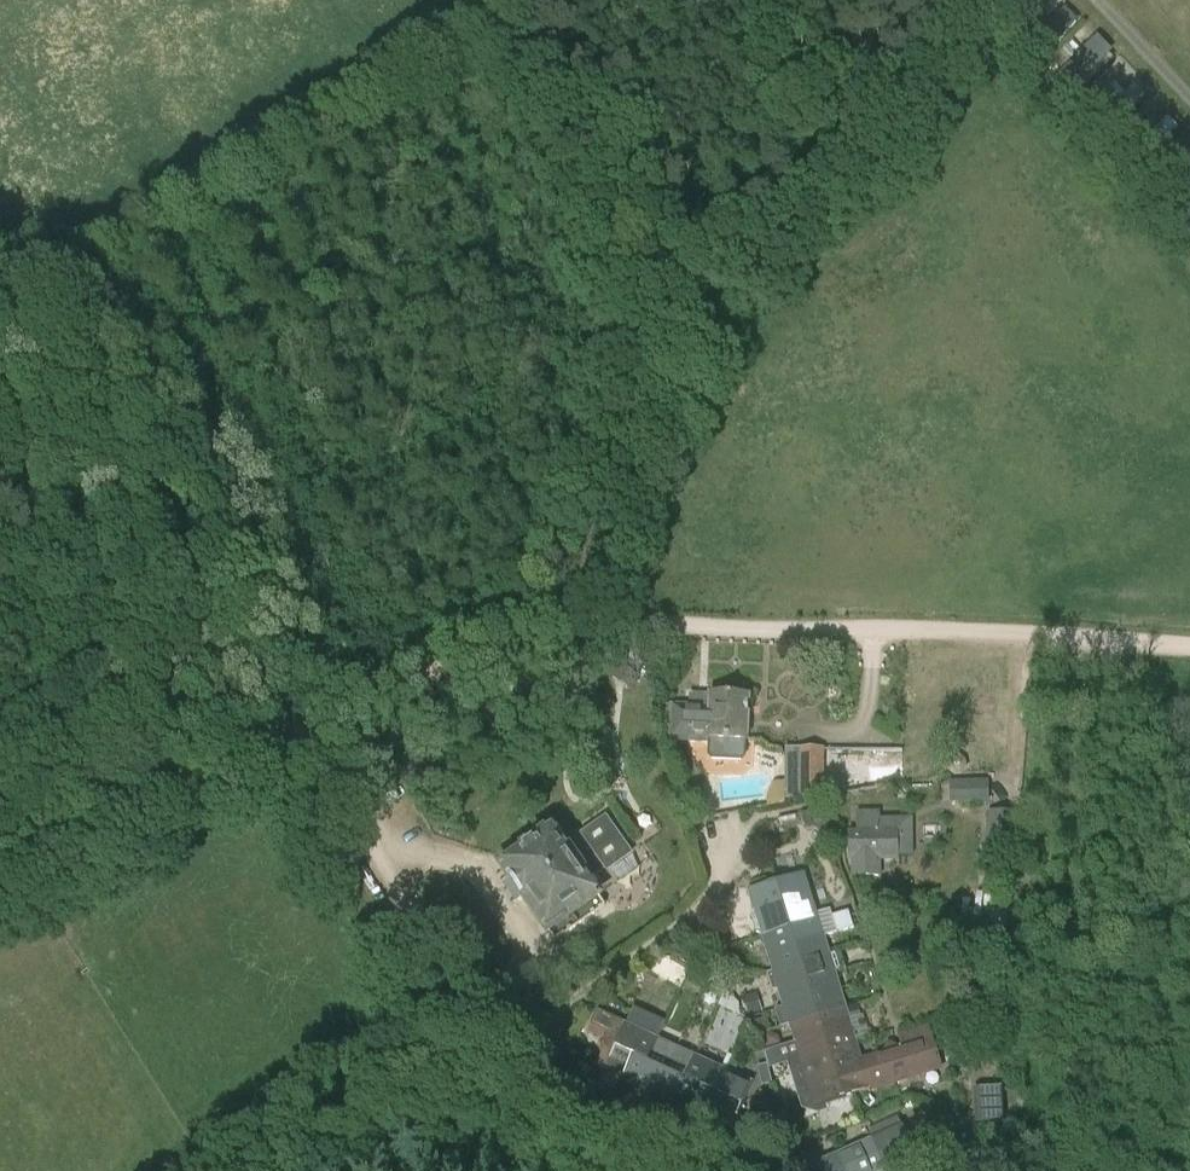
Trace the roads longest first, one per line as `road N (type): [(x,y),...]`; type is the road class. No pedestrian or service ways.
road 1 (track): [(561,622),(643,349),(919,57),(930,0)]
road 2 (track): [(1189,647),(561,622)]
road 3 (track): [(294,744),(547,1092),(700,1170)]
road 4 (track): [(0,298),(294,744)]
road 5 (track): [(643,349),(483,0)]
road 6 (track): [(294,744),(0,883)]
road 7 (track): [(561,622),(488,642),(398,682),(315,723),(294,744)]

